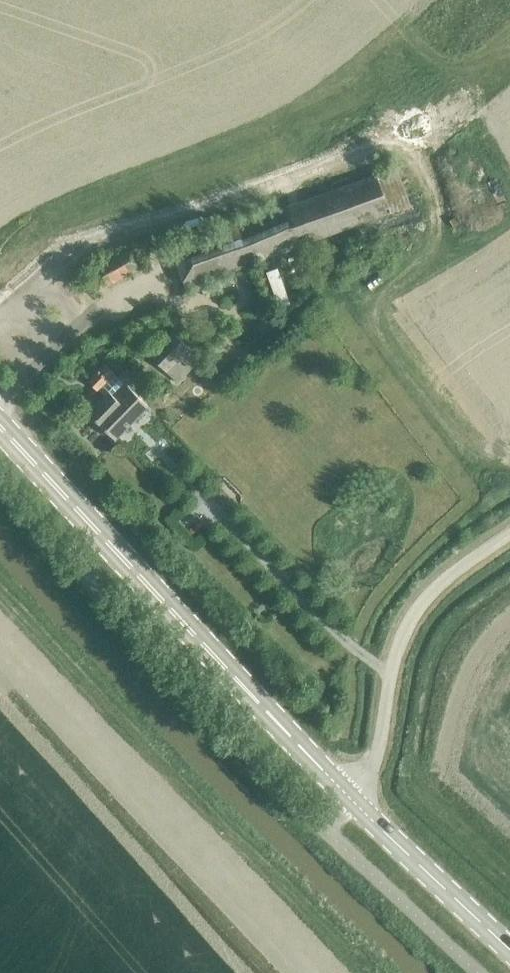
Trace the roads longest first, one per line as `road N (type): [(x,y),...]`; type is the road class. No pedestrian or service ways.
road 1 (secondary): [(351,800),(0,426)]
road 2 (unclassified): [(351,800),(375,756),(401,637),(419,606),(509,534)]
road 3 (secondary): [(509,951),(351,800)]

